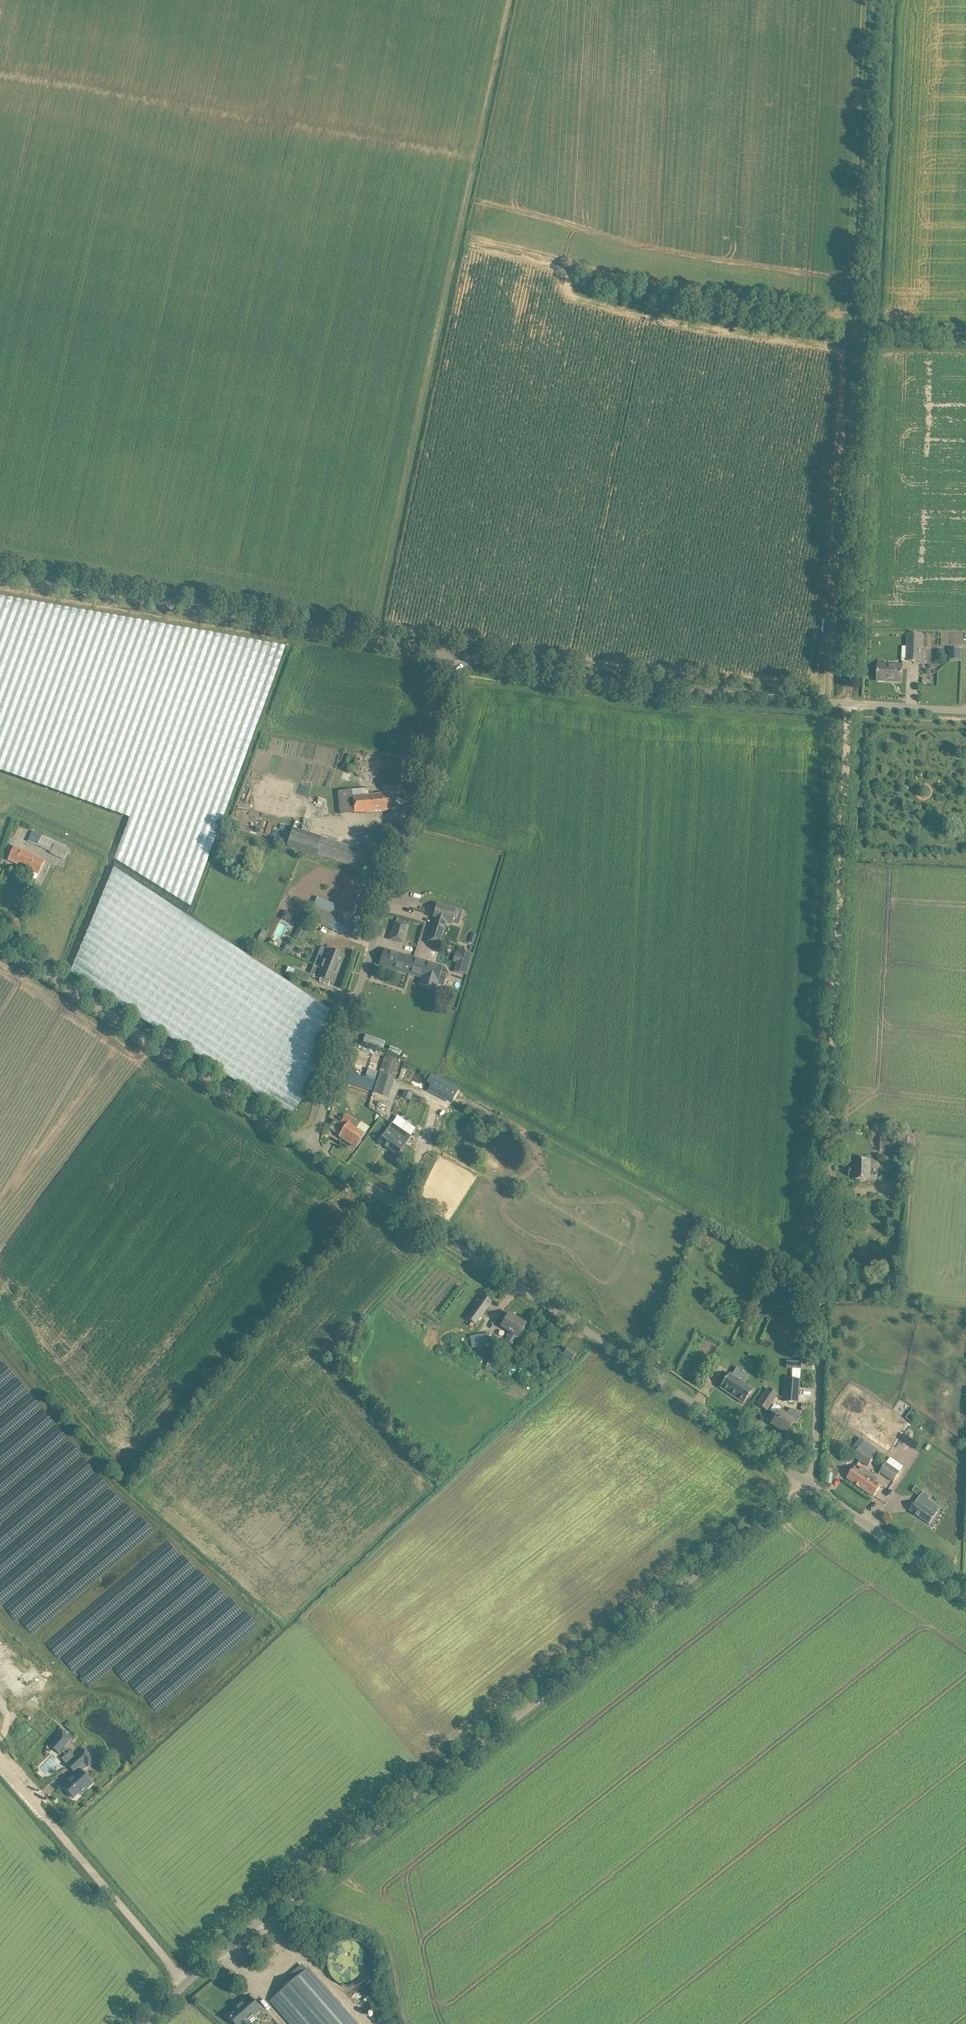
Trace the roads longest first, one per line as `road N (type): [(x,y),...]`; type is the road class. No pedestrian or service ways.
road 1 (unclassified): [(184,1982),(807,1483)]
road 2 (unclassified): [(807,1483),(311,1147)]
road 3 (unclassified): [(311,1147),(459,657)]
road 4 (unclassified): [(965,706),(645,687),(459,657)]
road 5 (unclassified): [(0,576),(459,657)]
road 6 (unclassified): [(807,1483),(830,1089)]
road 7 (track): [(830,1089),(849,700)]
road 8 (unclassified): [(311,1147),(0,941)]
road 9 (unclassified): [(184,1982),(0,1763)]
road 10 (unclassified): [(965,1593),(807,1483)]

